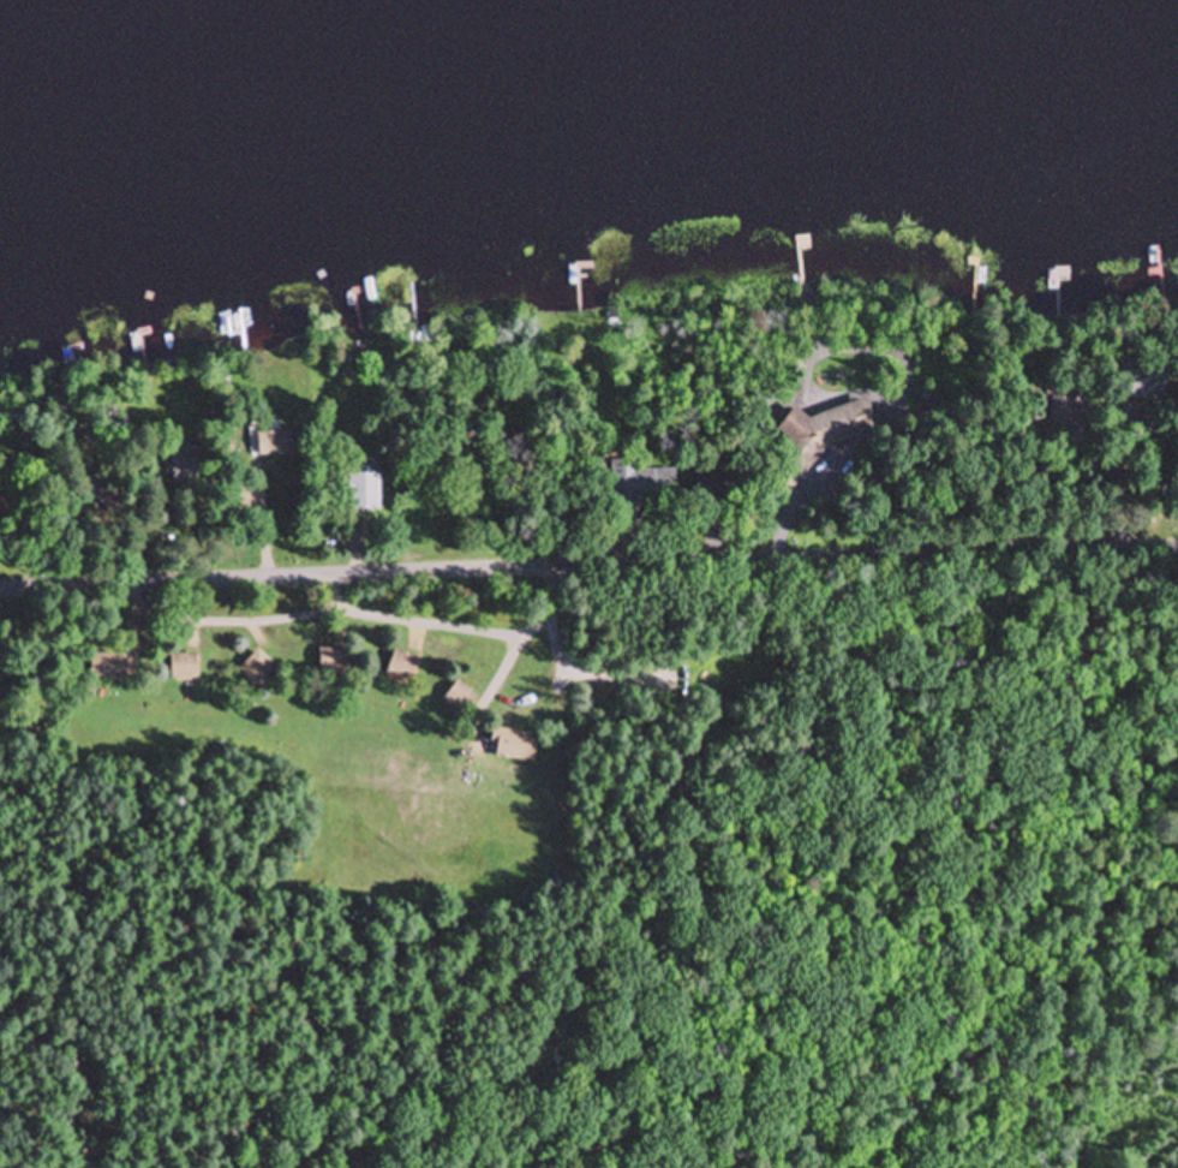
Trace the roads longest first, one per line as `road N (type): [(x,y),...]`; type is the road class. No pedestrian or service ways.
road 1 (residential): [(0,586),(1177,547)]

